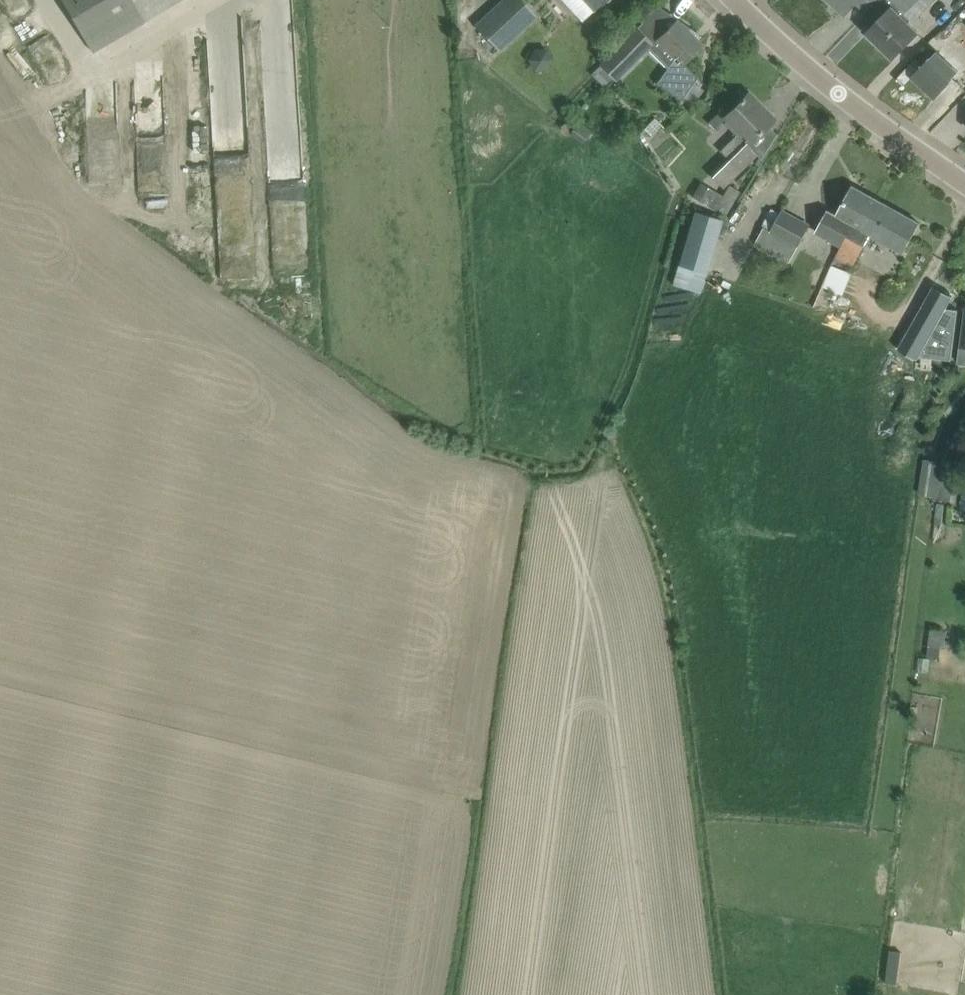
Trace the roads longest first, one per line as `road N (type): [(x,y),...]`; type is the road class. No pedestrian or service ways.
road 1 (tertiary): [(964,183),(869,117),(734,0)]

